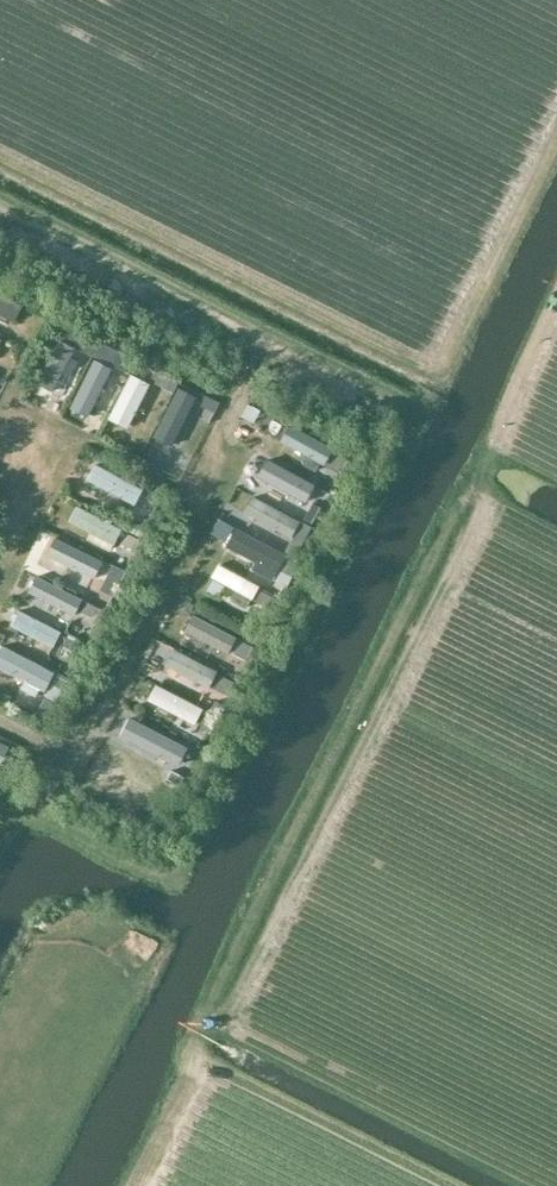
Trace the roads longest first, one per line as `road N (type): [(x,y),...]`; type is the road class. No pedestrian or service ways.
road 1 (track): [(556,306),(487,451),(484,507),(234,1005),(211,1008),(191,1053),(191,1088),(141,1185)]
road 2 (track): [(191,1088),(202,1075),(226,1073),(451,1185)]

